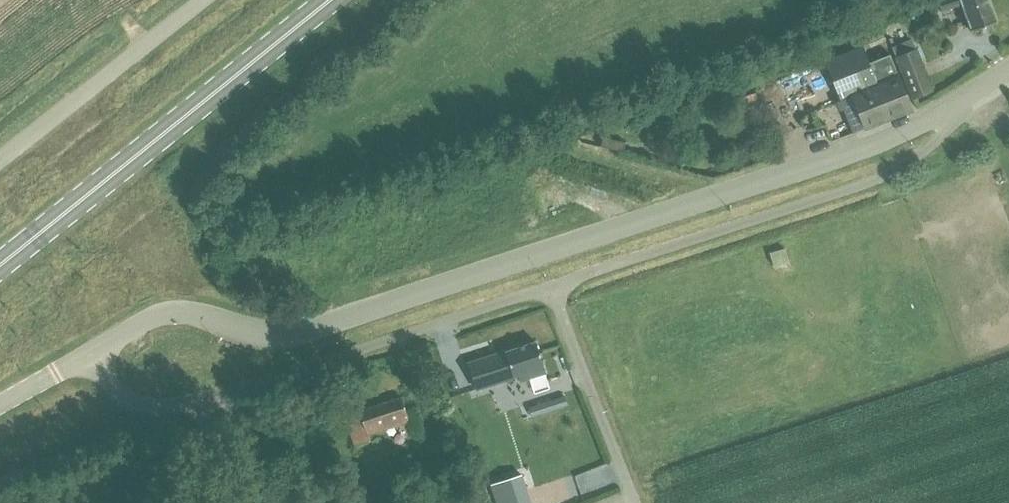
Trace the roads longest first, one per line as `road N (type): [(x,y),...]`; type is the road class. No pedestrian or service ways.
road 1 (residential): [(93,353),(163,311),(189,309),(267,335),(305,330),(955,106)]
road 2 (residential): [(554,289),(896,169),(929,149),(955,106)]
road 3 (primary): [(0,266),(332,0)]
road 4 (residential): [(228,387),(554,289)]
road 5 (unclassified): [(0,162),(205,0)]
road 6 (residential): [(638,502),(554,289)]
road 7 (residential): [(228,387),(138,403),(115,389),(93,353)]
road 8 (residential): [(274,502),(228,387)]

